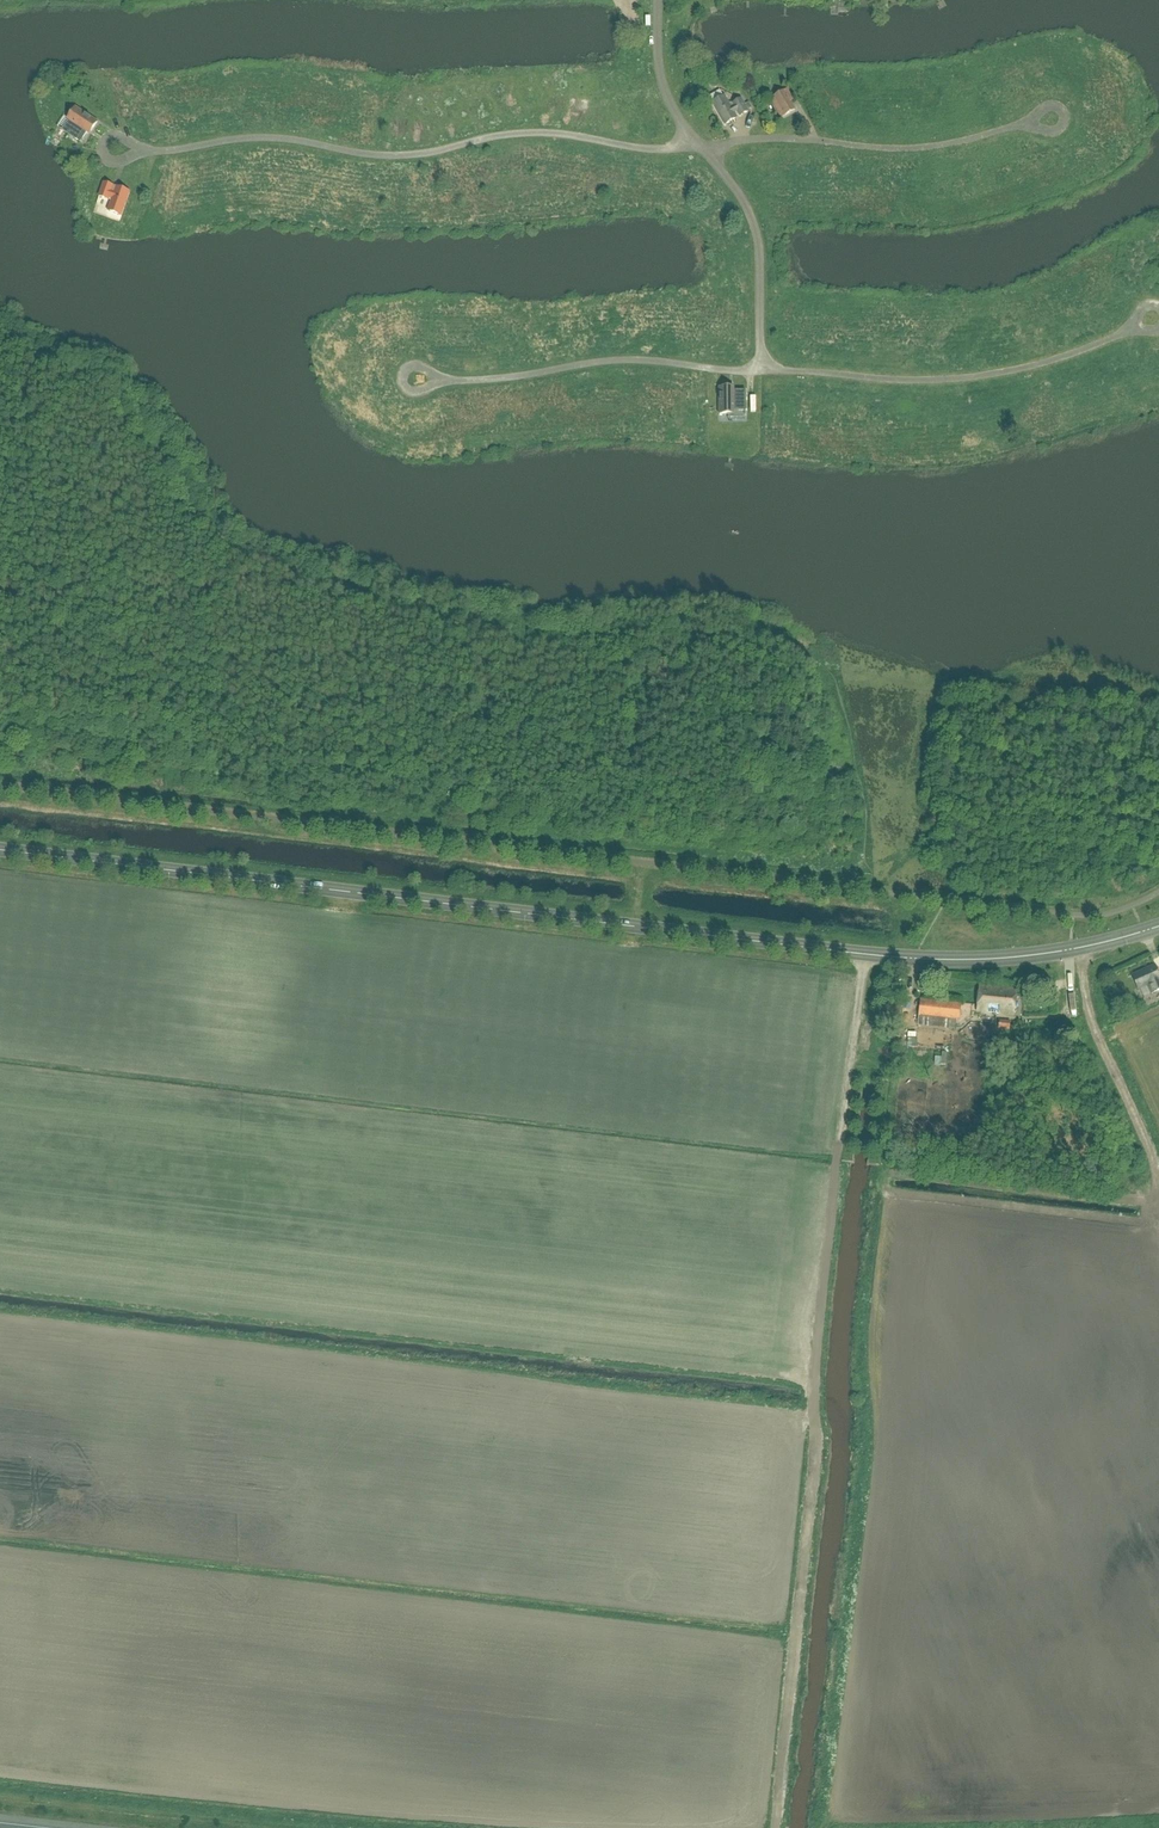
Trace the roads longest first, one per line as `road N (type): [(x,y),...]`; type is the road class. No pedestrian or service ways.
road 1 (tertiary): [(1158,926),(1025,957),(917,960),(0,851)]
road 2 (residential): [(704,147),(651,150),(537,133),(398,156),(284,139),(146,151)]
road 3 (residential): [(760,371),(908,381),(979,377),(1043,364),(1130,331)]
road 4 (residential): [(704,147),(777,138),(919,148),(1024,127)]
road 5 (residential): [(442,381),(617,361),(760,371)]
road 6 (residential): [(760,371),(760,246),(748,209),(704,147)]
road 7 (residential): [(704,147),(665,95),(658,0)]
road 8 (track): [(865,955),(850,1078)]

